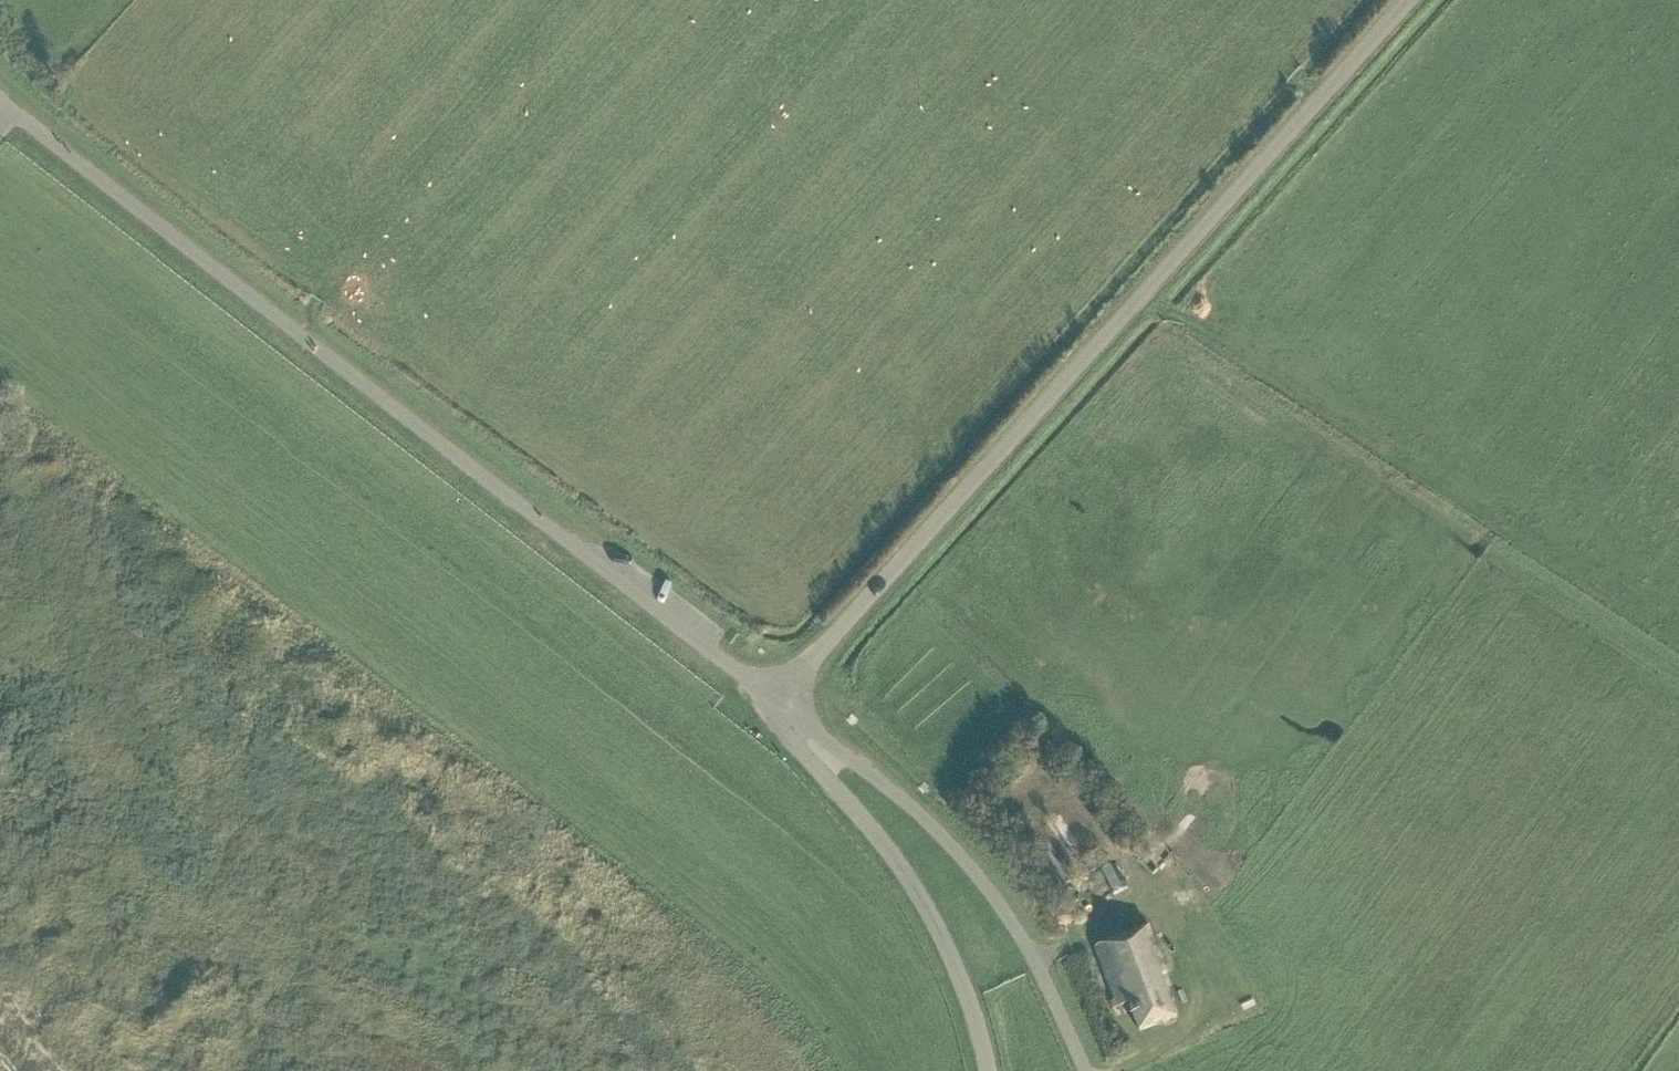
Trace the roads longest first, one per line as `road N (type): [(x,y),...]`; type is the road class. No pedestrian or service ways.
road 1 (unclassified): [(781,700),(0,100)]
road 2 (unclassified): [(781,700),(1412,0)]
road 3 (unclassified): [(781,700),(920,815),(990,891),(1025,940),(1087,1070)]
road 4 (unclassified): [(1001,1070),(980,1004),(919,889),(791,727),(781,700)]

